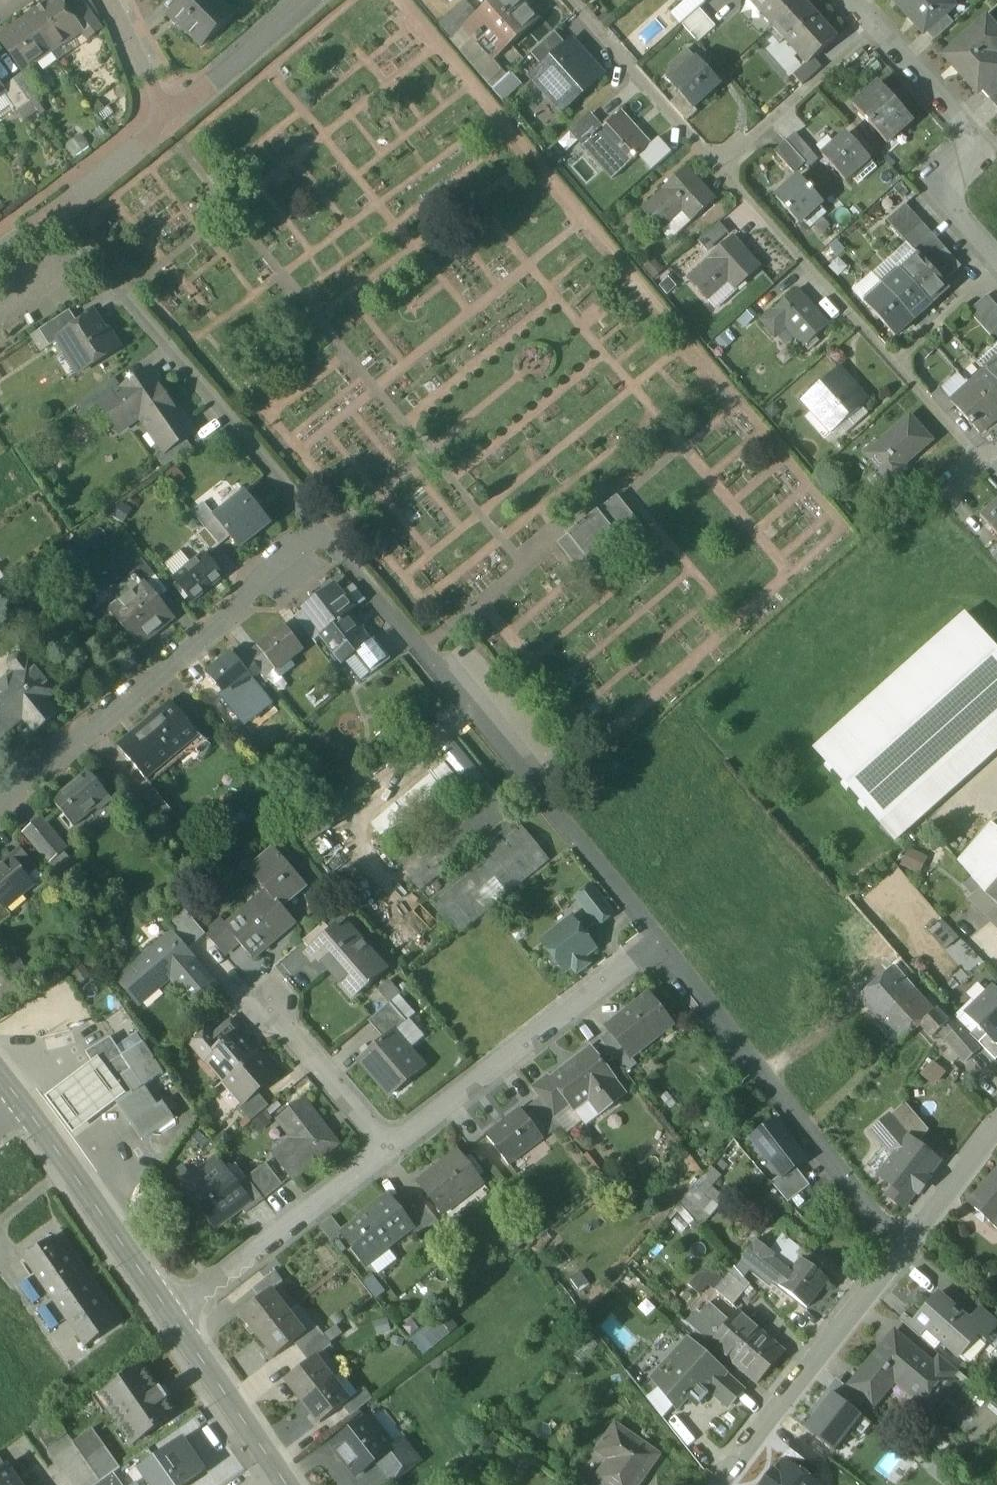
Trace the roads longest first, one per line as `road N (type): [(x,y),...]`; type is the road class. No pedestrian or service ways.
road 1 (residential): [(659,941),(325,535)]
road 2 (residential): [(325,535),(51,213)]
road 3 (residential): [(0,802),(325,535)]
road 4 (residential): [(902,1248),(659,941)]
road 5 (residential): [(389,1151),(659,941)]
road 6 (tertiary): [(723,1484),(902,1248)]
road 7 (residential): [(168,1312),(389,1151)]
road 8 (residential): [(720,167),(895,363)]
road 9 (secondary): [(168,1312),(24,1108)]
road 10 (residential): [(571,0),(720,167)]
road 11 (residential): [(720,167),(876,26)]
road 12 (residential): [(389,1151),(263,997)]
road 13 (residential): [(166,118),(313,0)]
road 14 (secondary): [(272,1468),(168,1312)]
road 15 (residential): [(876,26),(996,157)]
road 16 (tertiary): [(902,1248),(996,1128)]
road 17 (residential): [(166,118),(51,213)]
road 18 (residential): [(996,269),(895,363)]
road 19 (residential): [(895,363),(984,463)]
road 20 (residential): [(112,0),(166,118)]
road 21 (residential): [(996,161),(950,203),(996,251)]

